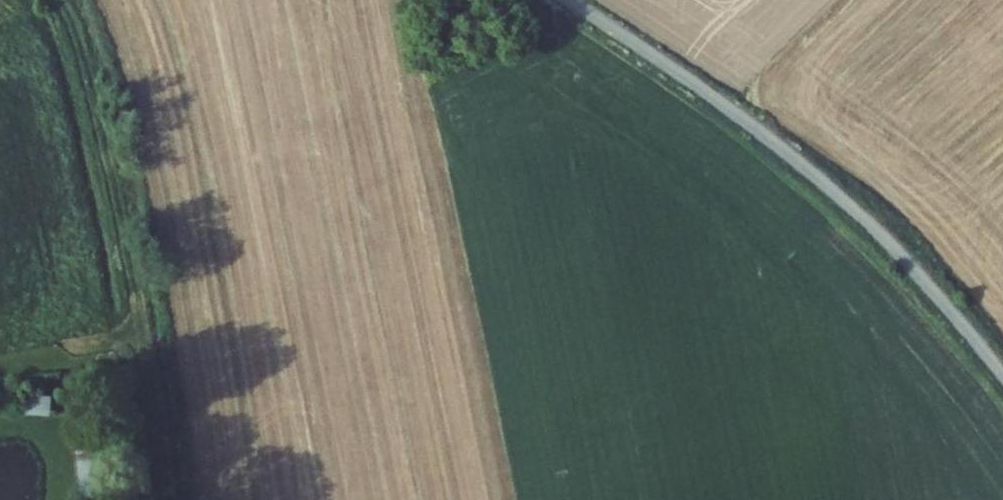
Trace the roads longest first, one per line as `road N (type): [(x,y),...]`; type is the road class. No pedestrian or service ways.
road 1 (track): [(1002,378),(896,251),(804,166),(565,0)]

